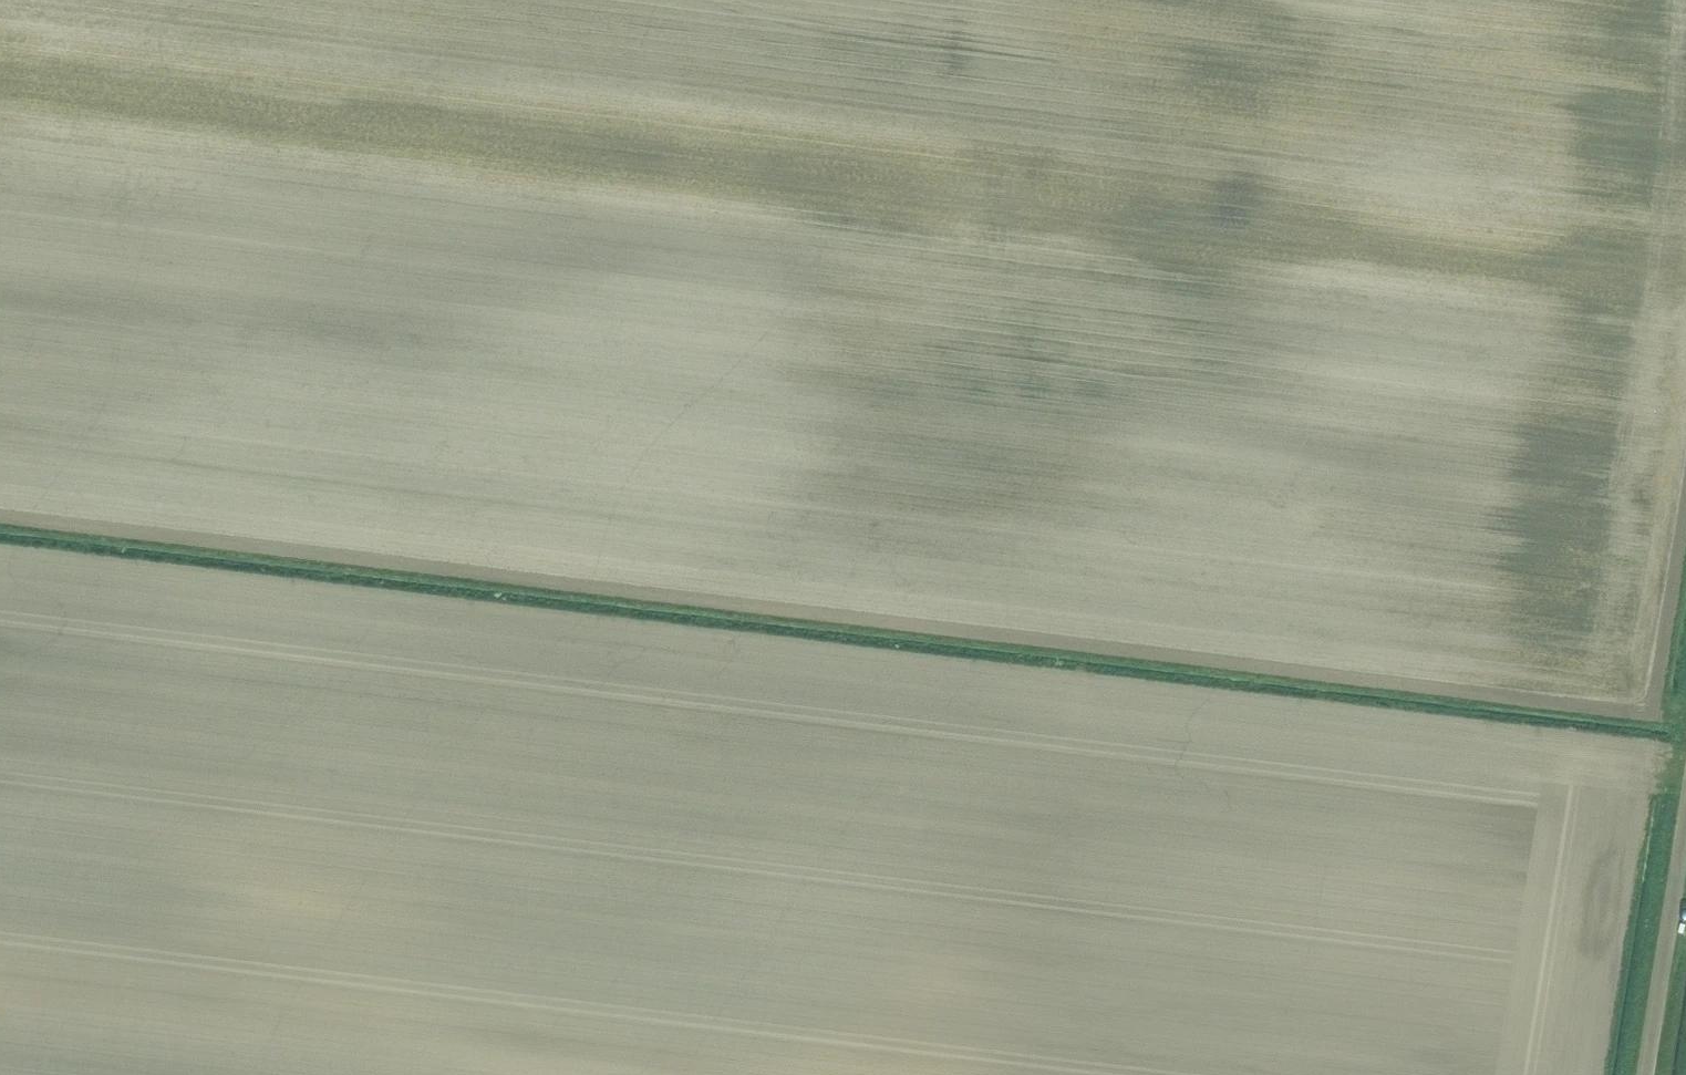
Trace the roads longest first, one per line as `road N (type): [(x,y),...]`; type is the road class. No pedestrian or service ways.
road 1 (unclassified): [(1644,1074),(1685,807)]

